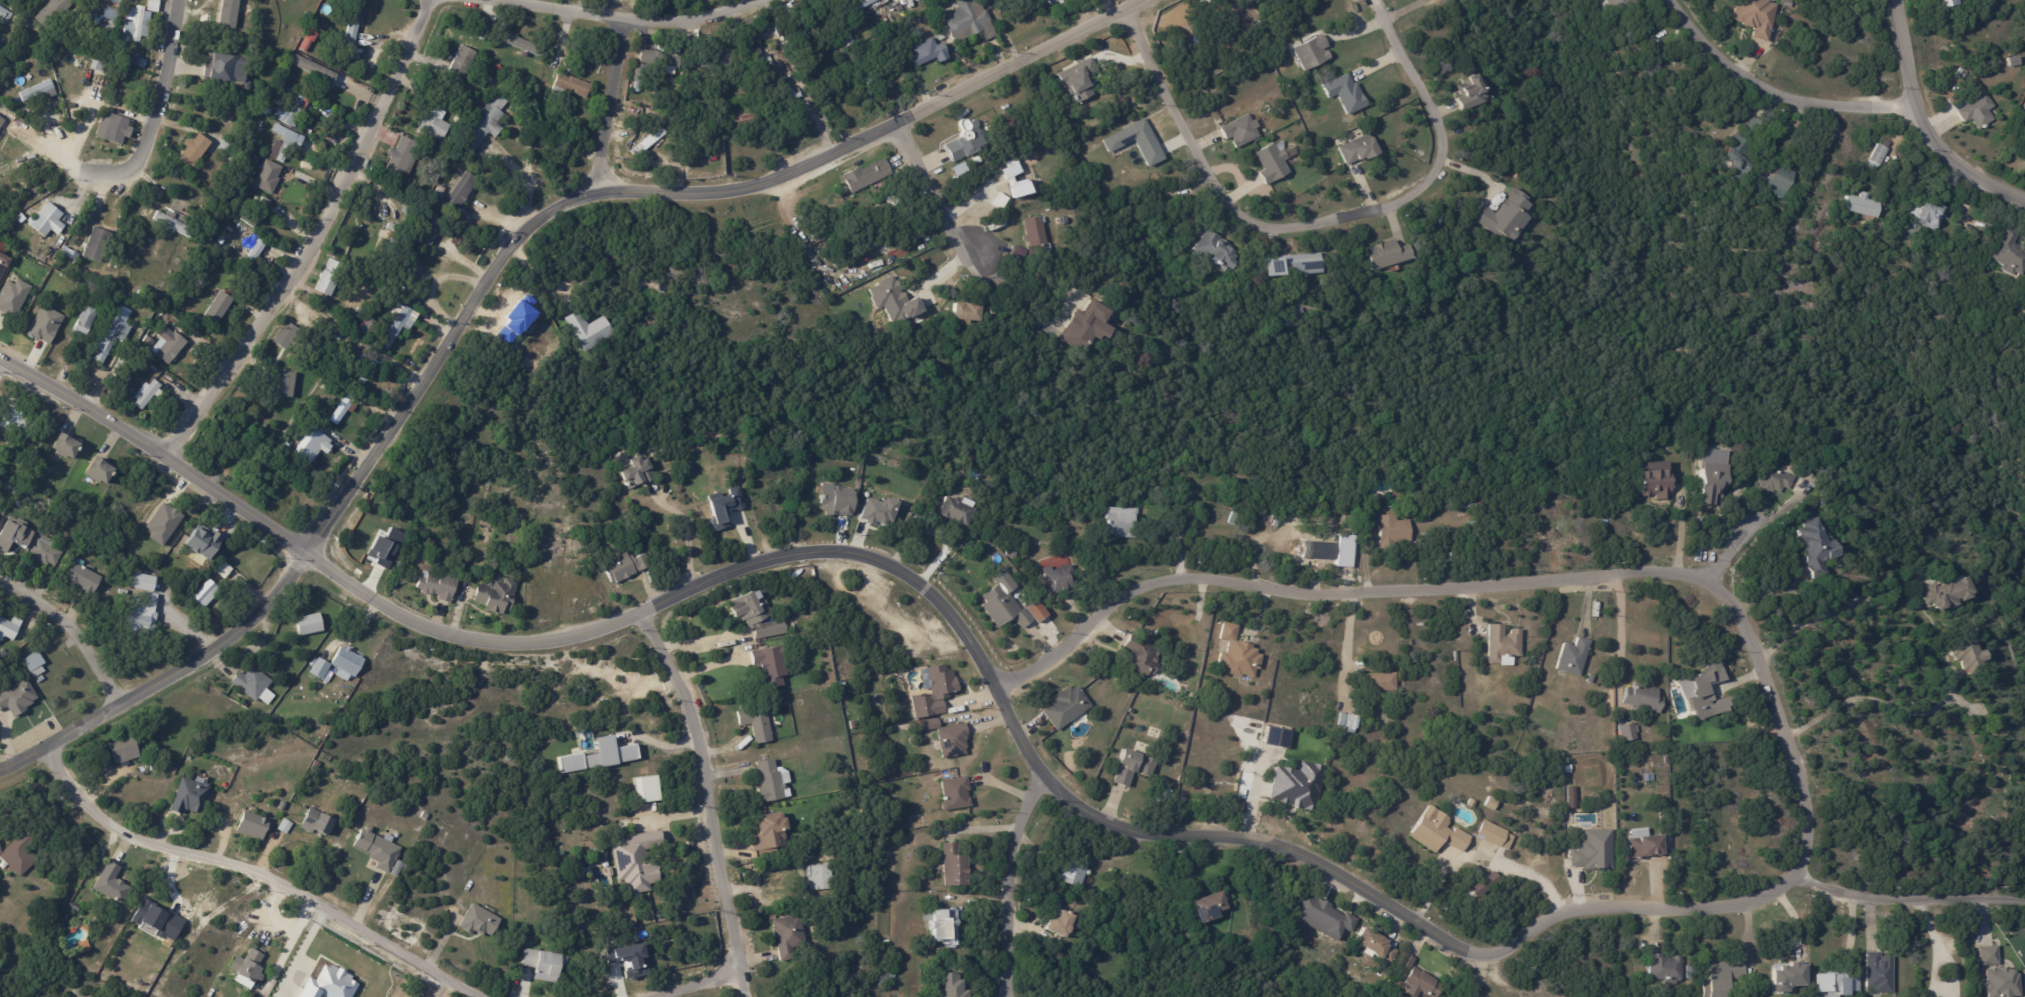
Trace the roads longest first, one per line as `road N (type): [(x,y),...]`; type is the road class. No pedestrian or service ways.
road 1 (residential): [(309,556),(395,614),(511,642),(638,608),(746,560),(806,545),(859,560),(923,590),(996,683),(1044,774),(1110,821),(1263,843),(1498,961),(1539,996)]
road 2 (residential): [(1498,961),(1546,923),(1736,904),(1804,881),(1812,854),(1804,780),(1759,656),(1715,586),(1688,572),(1303,595),(1191,577),(1132,591),(1089,639),(996,683)]
road 3 (tertiary): [(309,556),(399,404),(526,219),(602,189),(733,188),(899,121),(1134,0)]
road 4 (residential): [(1119,8),(1210,187),(1265,230),(1391,202),(1431,178),(1432,126),(1376,0)]
road 5 (residential): [(167,461),(328,220),(427,0)]
road 6 (residential): [(479,996),(250,869),(111,830),(70,798),(49,742)]
road 7 (residential): [(734,996),(725,969),(734,944),(727,863),(693,730),(638,608)]
road 8 (residential): [(0,767),(235,625),(309,556)]
road 9 (tertiary): [(0,363),(309,556)]
road 10 (residential): [(1918,91),(1895,107),(1840,103),(1730,75),(1674,0)]
road 11 (residential): [(53,138),(83,174),(125,175),(166,100),(178,0)]
road 12 (residential): [(763,0),(740,11),(614,25),(502,0)]
road 13 (residential): [(2024,195),(1956,144),(1934,141),(1895,0)]
road 14 (residential): [(1011,996),(1012,843),(1044,774)]
road 15 (residential): [(2024,904),(1898,908),(1804,881)]
road 16 (residential): [(973,274),(890,125)]
road 17 (residential): [(122,695),(101,653),(0,590)]
road 18 (residential): [(602,189),(597,146),(614,25)]

